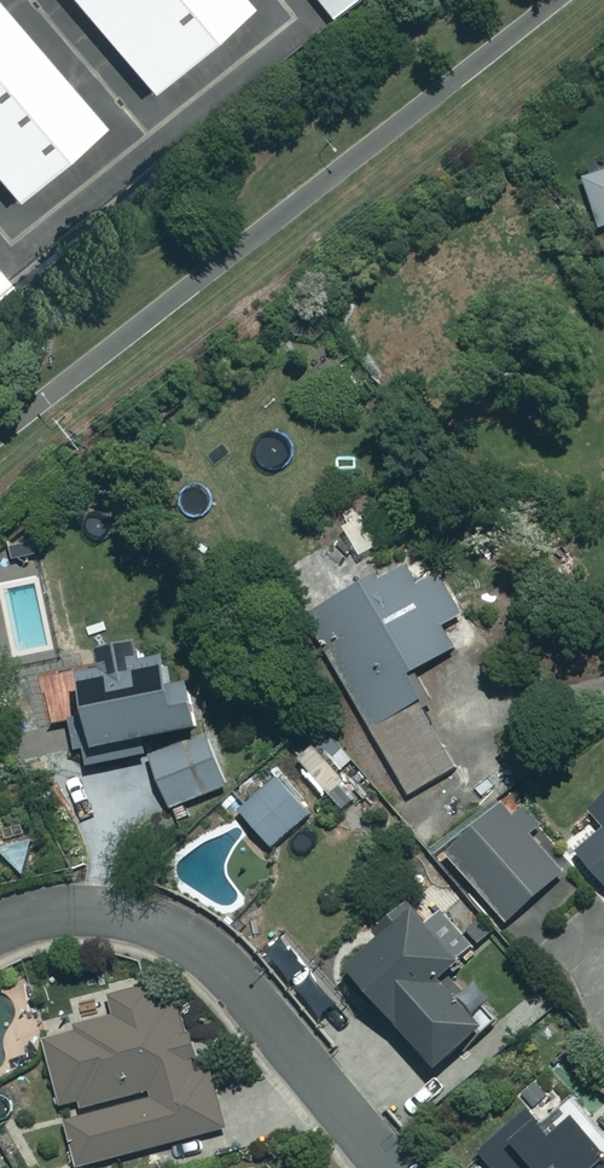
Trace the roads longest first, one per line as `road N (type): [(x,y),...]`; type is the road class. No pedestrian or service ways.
road 1 (residential): [(388,1167),(200,945),(131,914),(94,907),(57,907),(0,928)]

